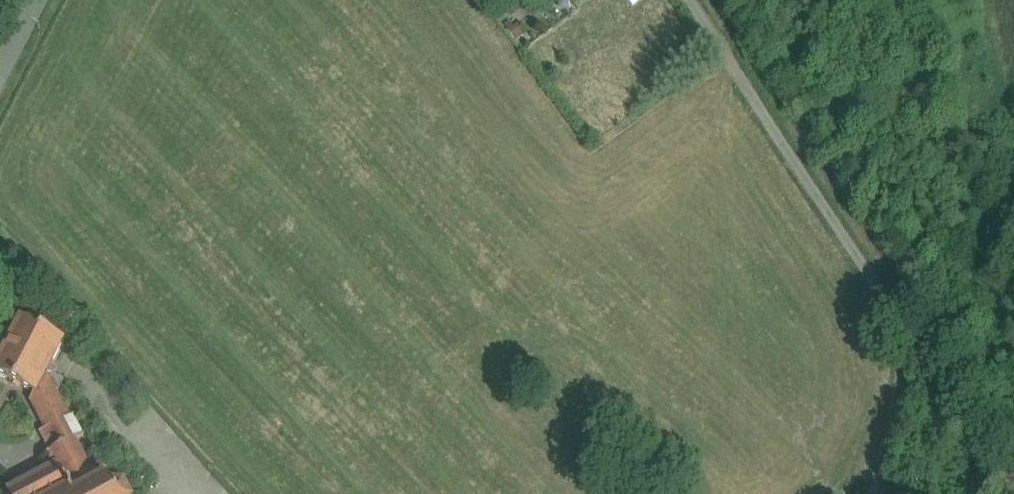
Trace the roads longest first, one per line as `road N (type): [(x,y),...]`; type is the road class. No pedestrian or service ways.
road 1 (unclassified): [(900,320),(683,0)]

